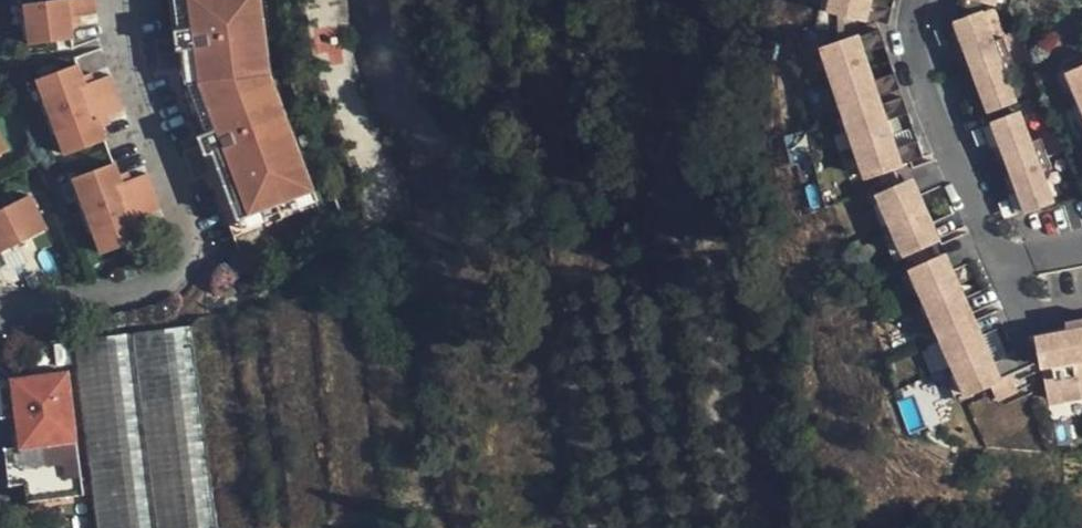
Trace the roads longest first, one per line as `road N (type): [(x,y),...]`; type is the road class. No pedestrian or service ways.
road 1 (residential): [(1001,262),(904,26),(913,0)]

